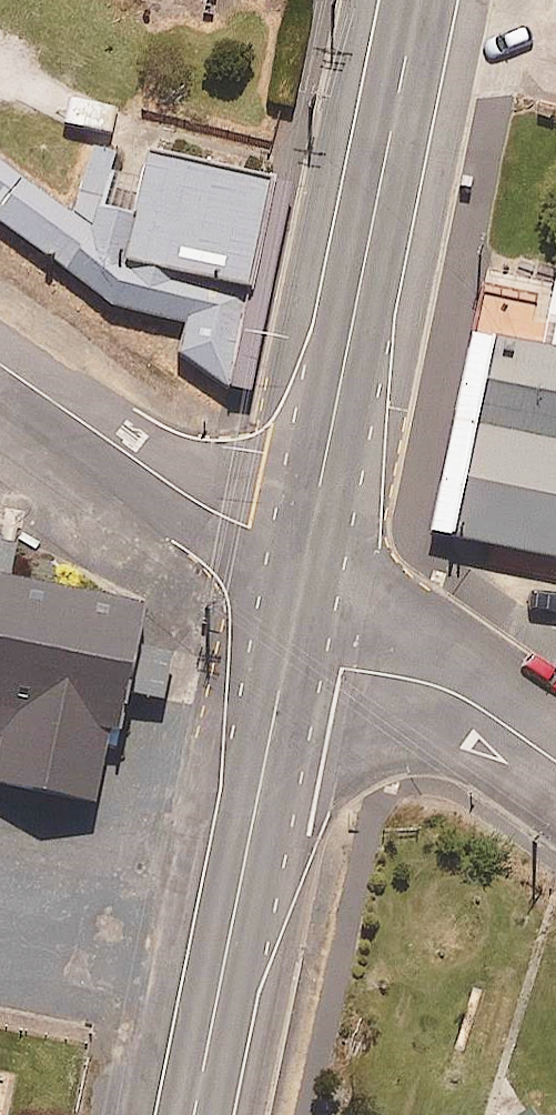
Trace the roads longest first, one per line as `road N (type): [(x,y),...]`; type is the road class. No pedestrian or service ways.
road 1 (primary): [(416,0),(295,594)]
road 2 (primary): [(295,594),(191,1114)]
road 3 (unclassified): [(0,369),(145,471),(251,528),(295,594)]
road 4 (unclassified): [(295,594),(343,667),(418,678),(490,712),(555,758)]

